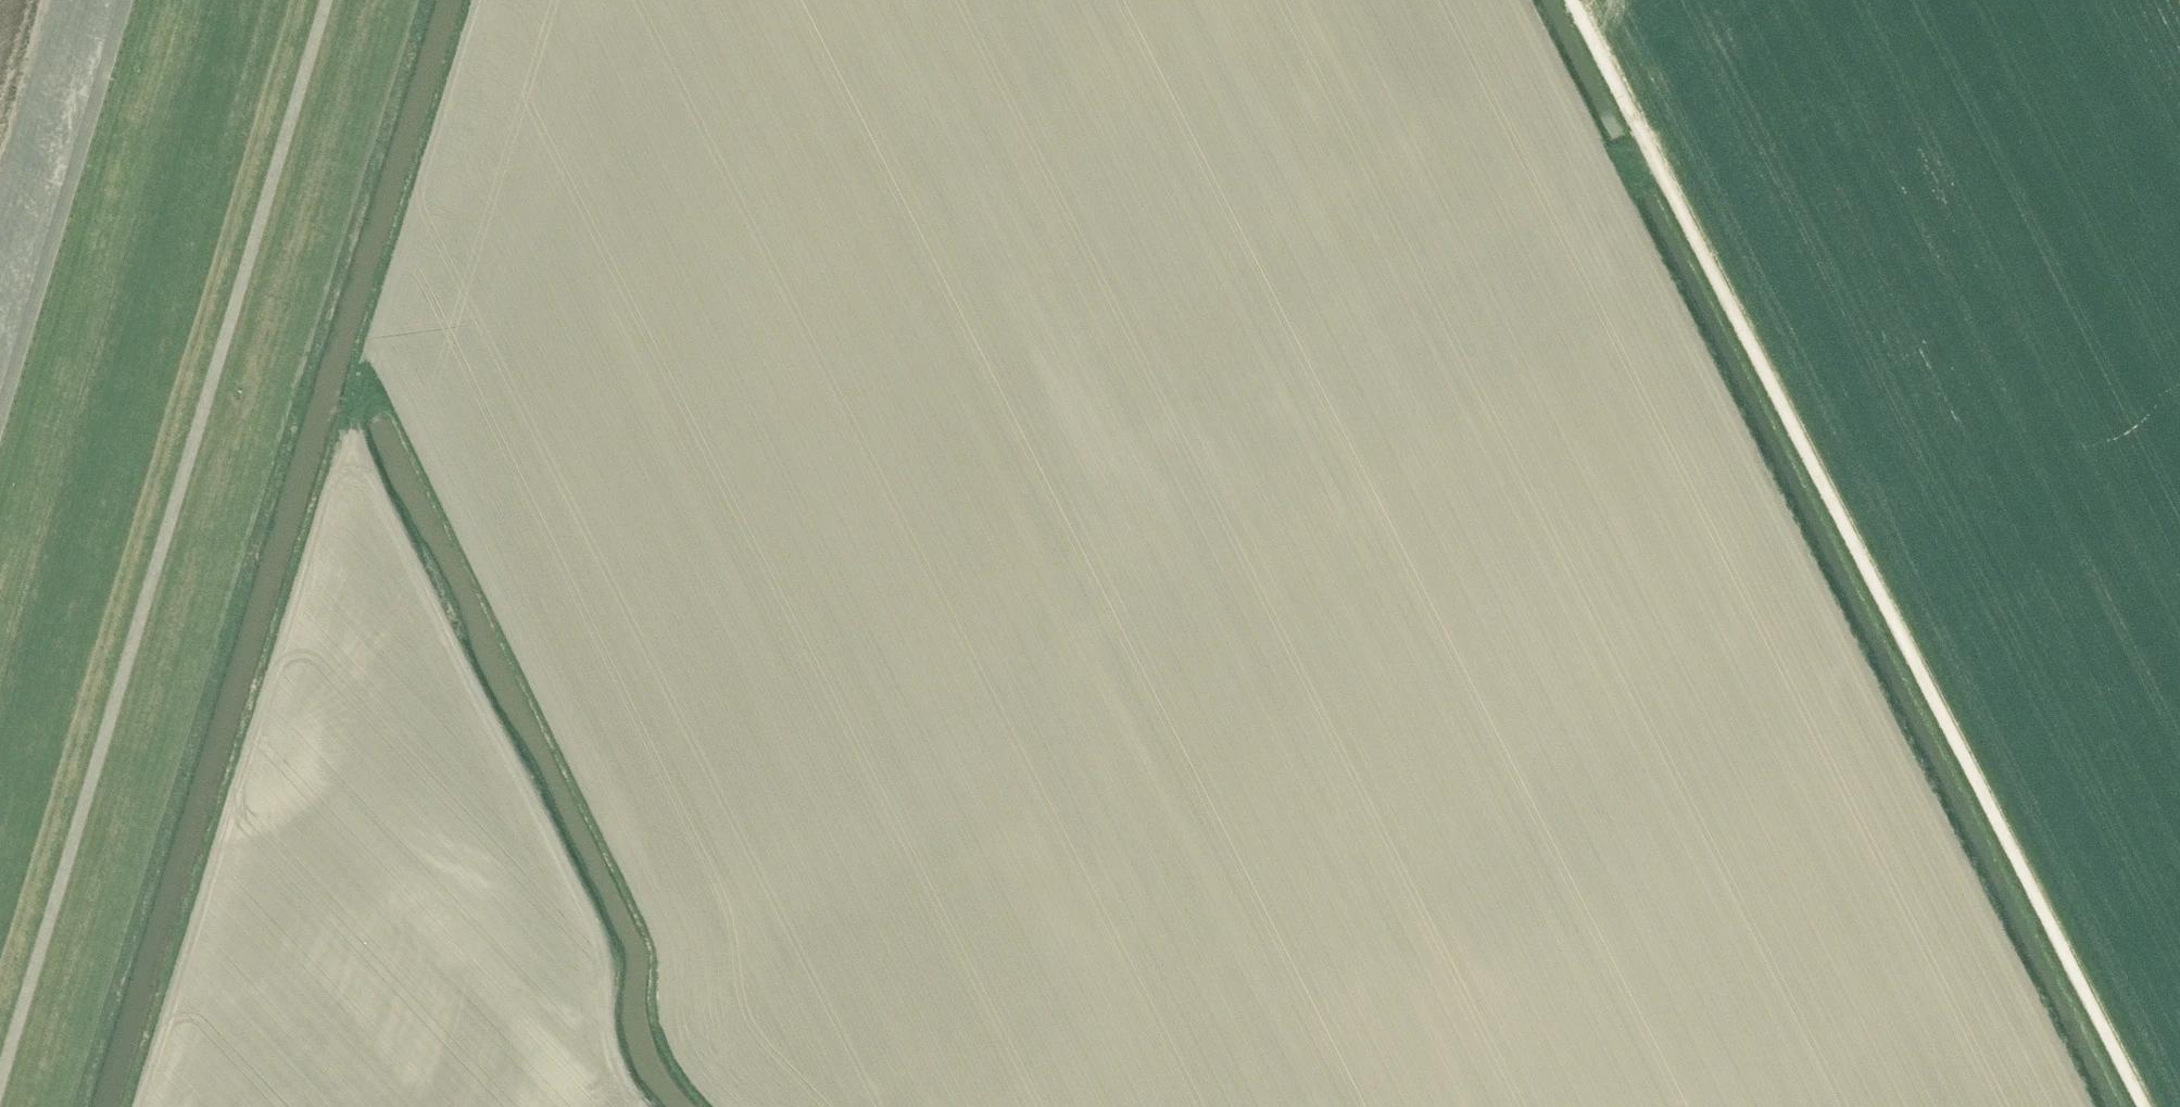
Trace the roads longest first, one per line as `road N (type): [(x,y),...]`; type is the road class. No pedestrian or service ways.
road 1 (track): [(1573,0),(2142,1106)]
road 2 (unclassified): [(0,1075),(325,0)]

